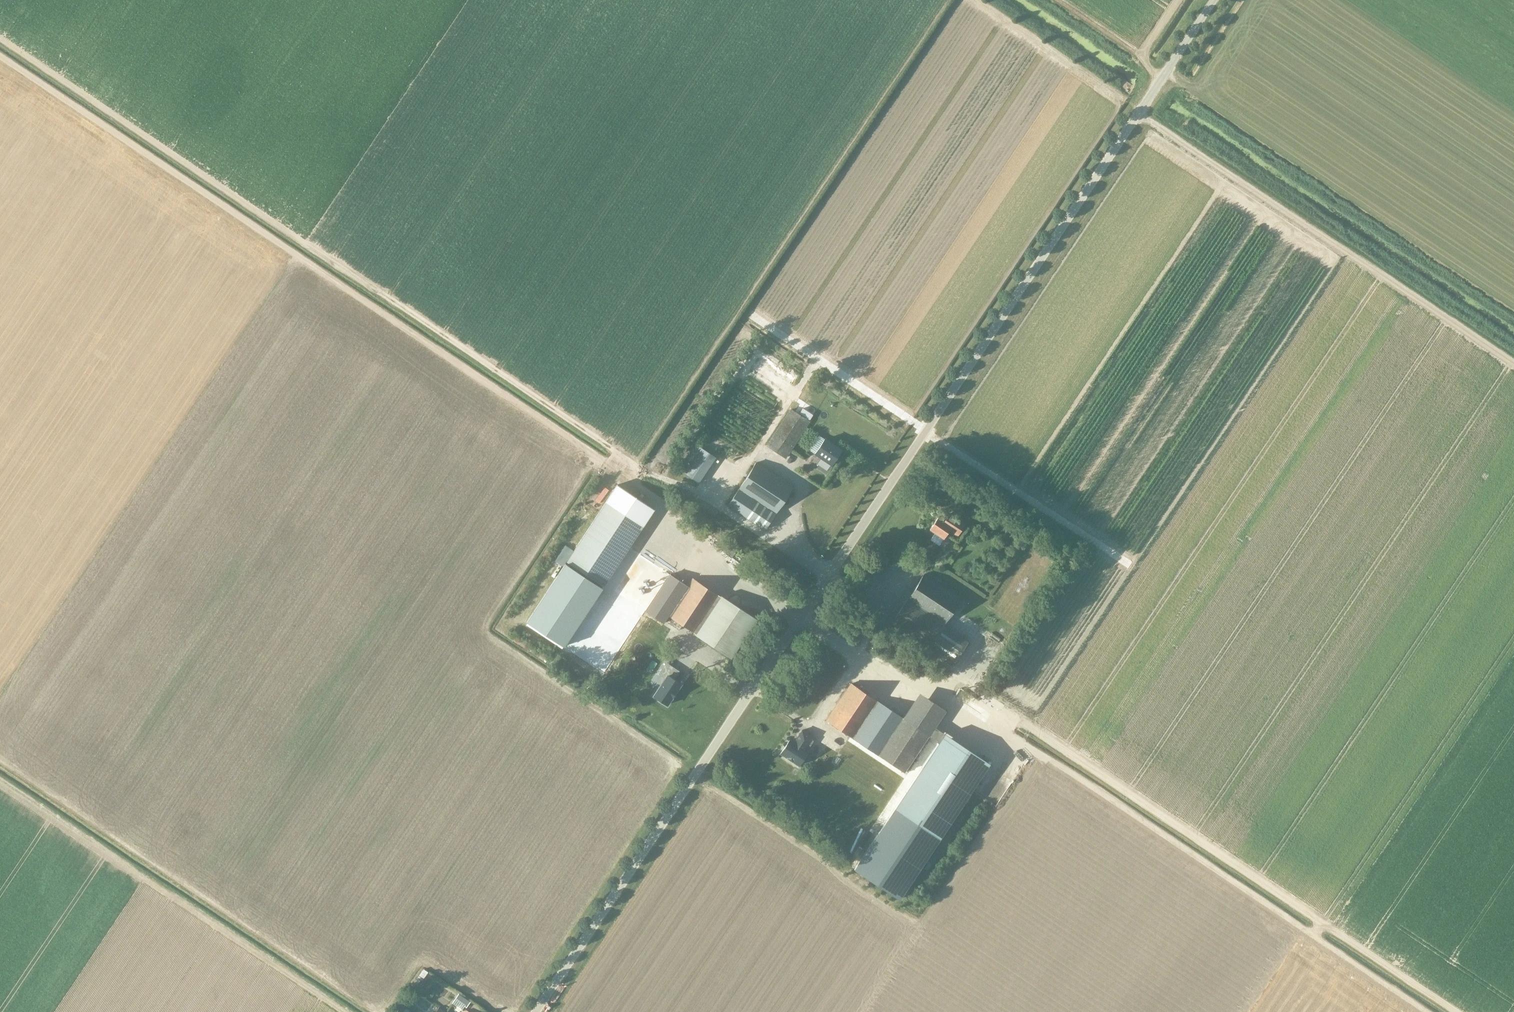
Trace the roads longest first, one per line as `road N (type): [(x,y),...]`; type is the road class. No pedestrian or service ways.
road 1 (unclassified): [(536,1011),(1214,0)]

